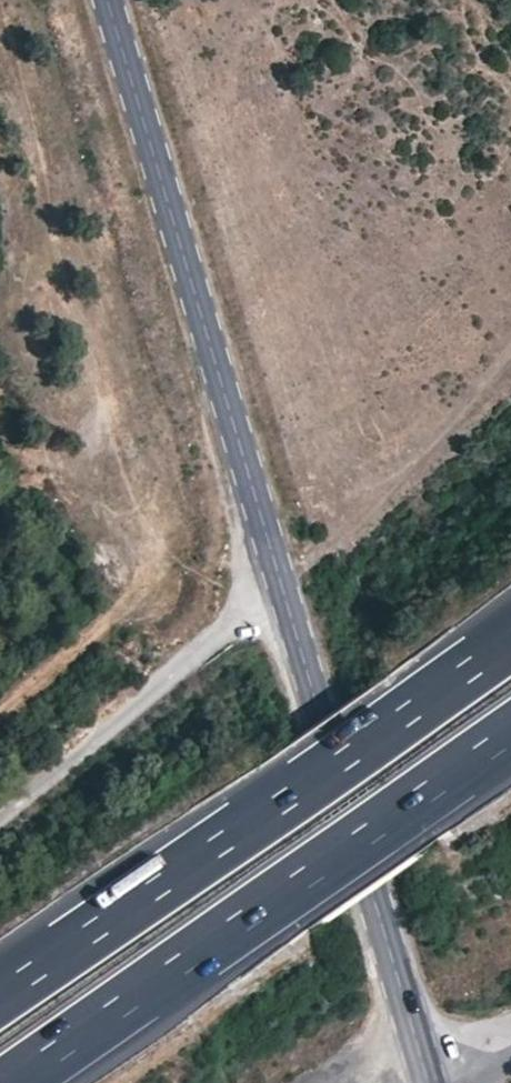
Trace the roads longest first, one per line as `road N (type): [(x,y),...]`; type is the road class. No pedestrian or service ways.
road 1 (secondary): [(427,1082),(109,0)]
road 2 (motorway): [(510,634),(0,989)]
road 3 (motorway): [(8,1082),(510,729)]
road 4 (track): [(281,568),(342,534),(510,349)]
road 5 (track): [(384,1082),(424,1072),(510,1018)]

